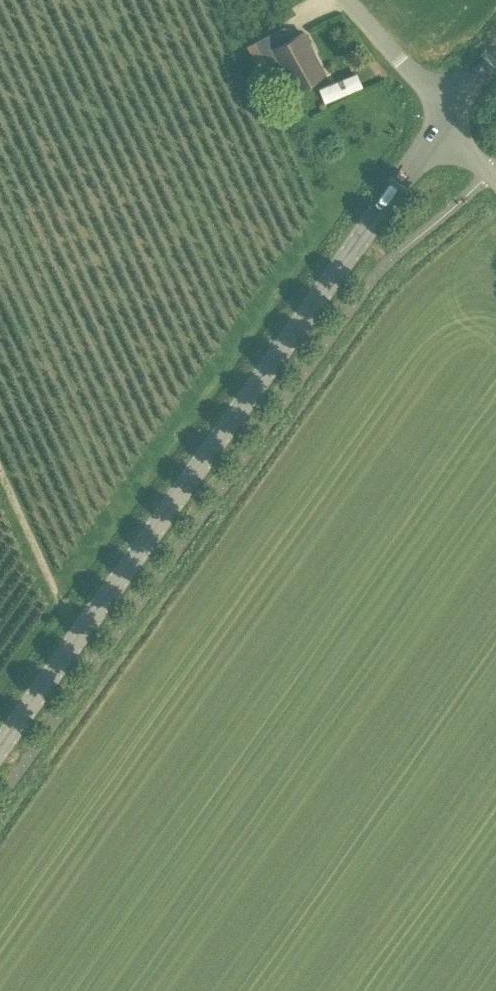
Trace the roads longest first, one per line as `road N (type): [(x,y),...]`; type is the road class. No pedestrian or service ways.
road 1 (tertiary): [(0,742),(451,116)]
road 2 (unclassified): [(451,116),(347,0)]

